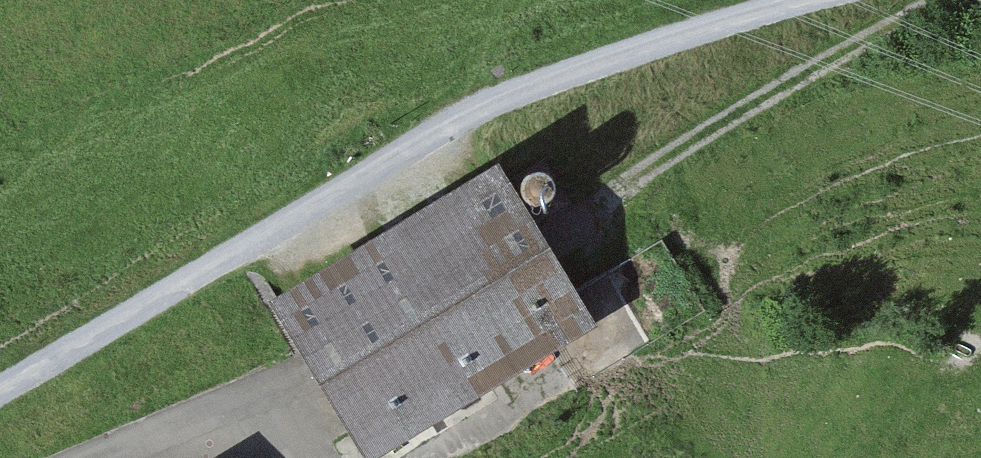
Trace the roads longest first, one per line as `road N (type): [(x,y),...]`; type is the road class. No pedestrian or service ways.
road 1 (track): [(0,387),(463,121),(620,57),(809,0)]
road 2 (track): [(588,212),(733,116),(939,0)]
road 3 (track): [(629,328),(418,457)]
road 4 (track): [(312,457),(226,406),(96,457)]

